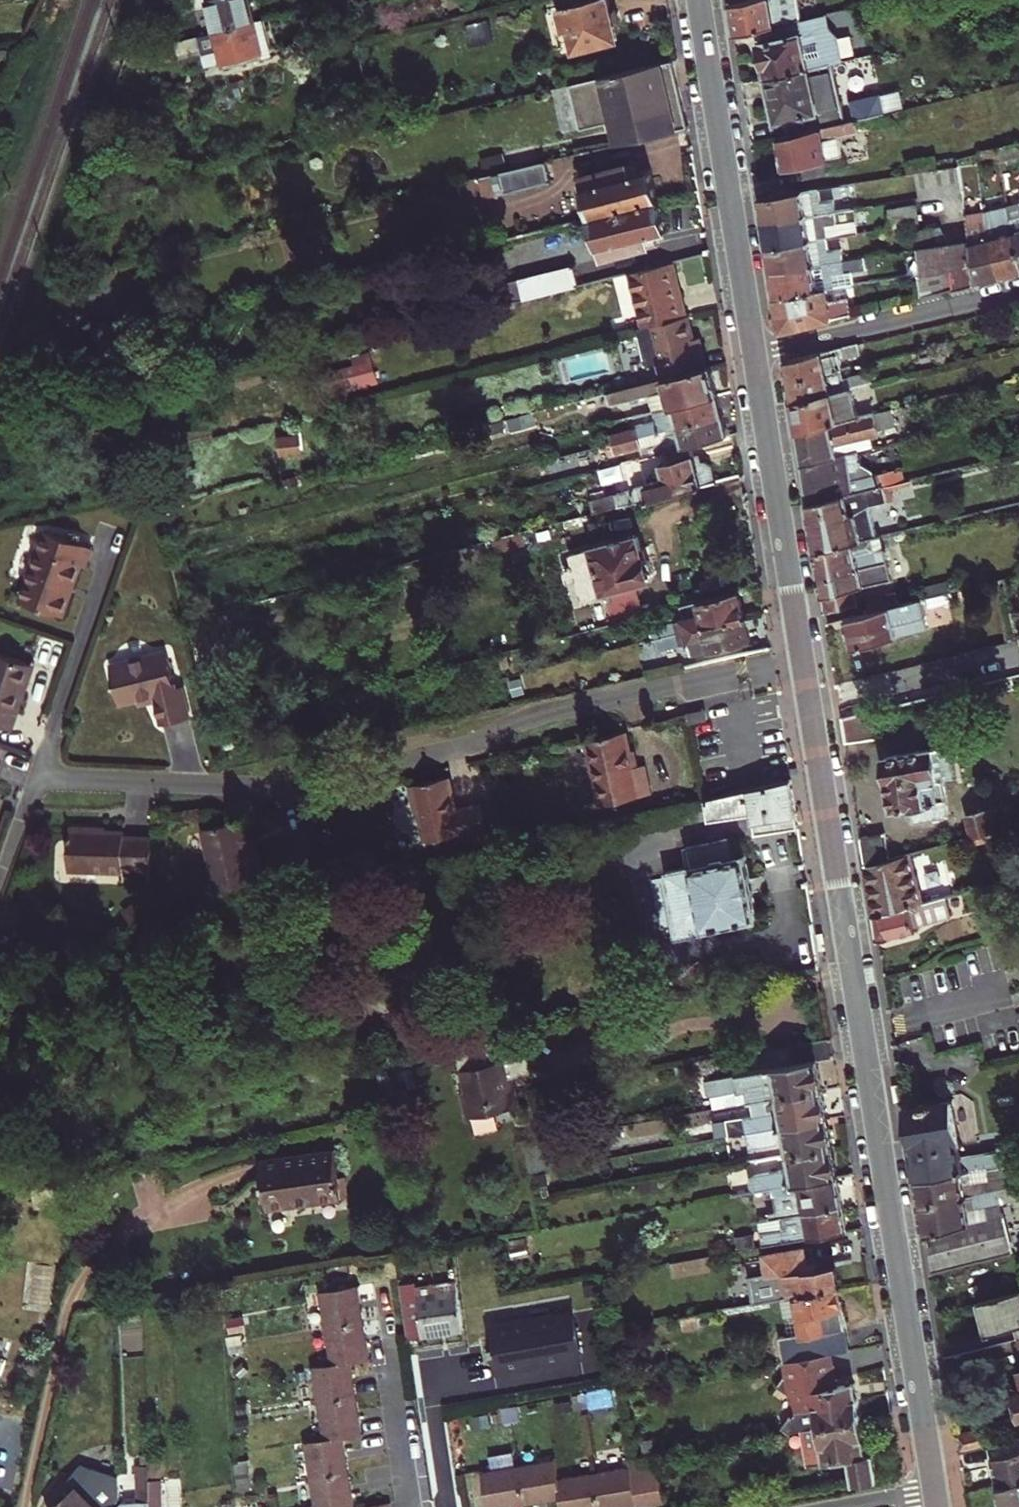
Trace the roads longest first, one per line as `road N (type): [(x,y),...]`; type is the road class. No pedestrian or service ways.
road 1 (secondary): [(935,1491),(805,665)]
road 2 (residential): [(25,789),(276,788),(663,690),(805,665)]
road 3 (secondary): [(755,356),(700,0)]
road 4 (secondary): [(805,665),(755,356)]
road 5 (residential): [(1018,293),(755,356)]
road 6 (residential): [(103,543),(25,789)]
road 7 (residential): [(376,1289),(412,1506)]

